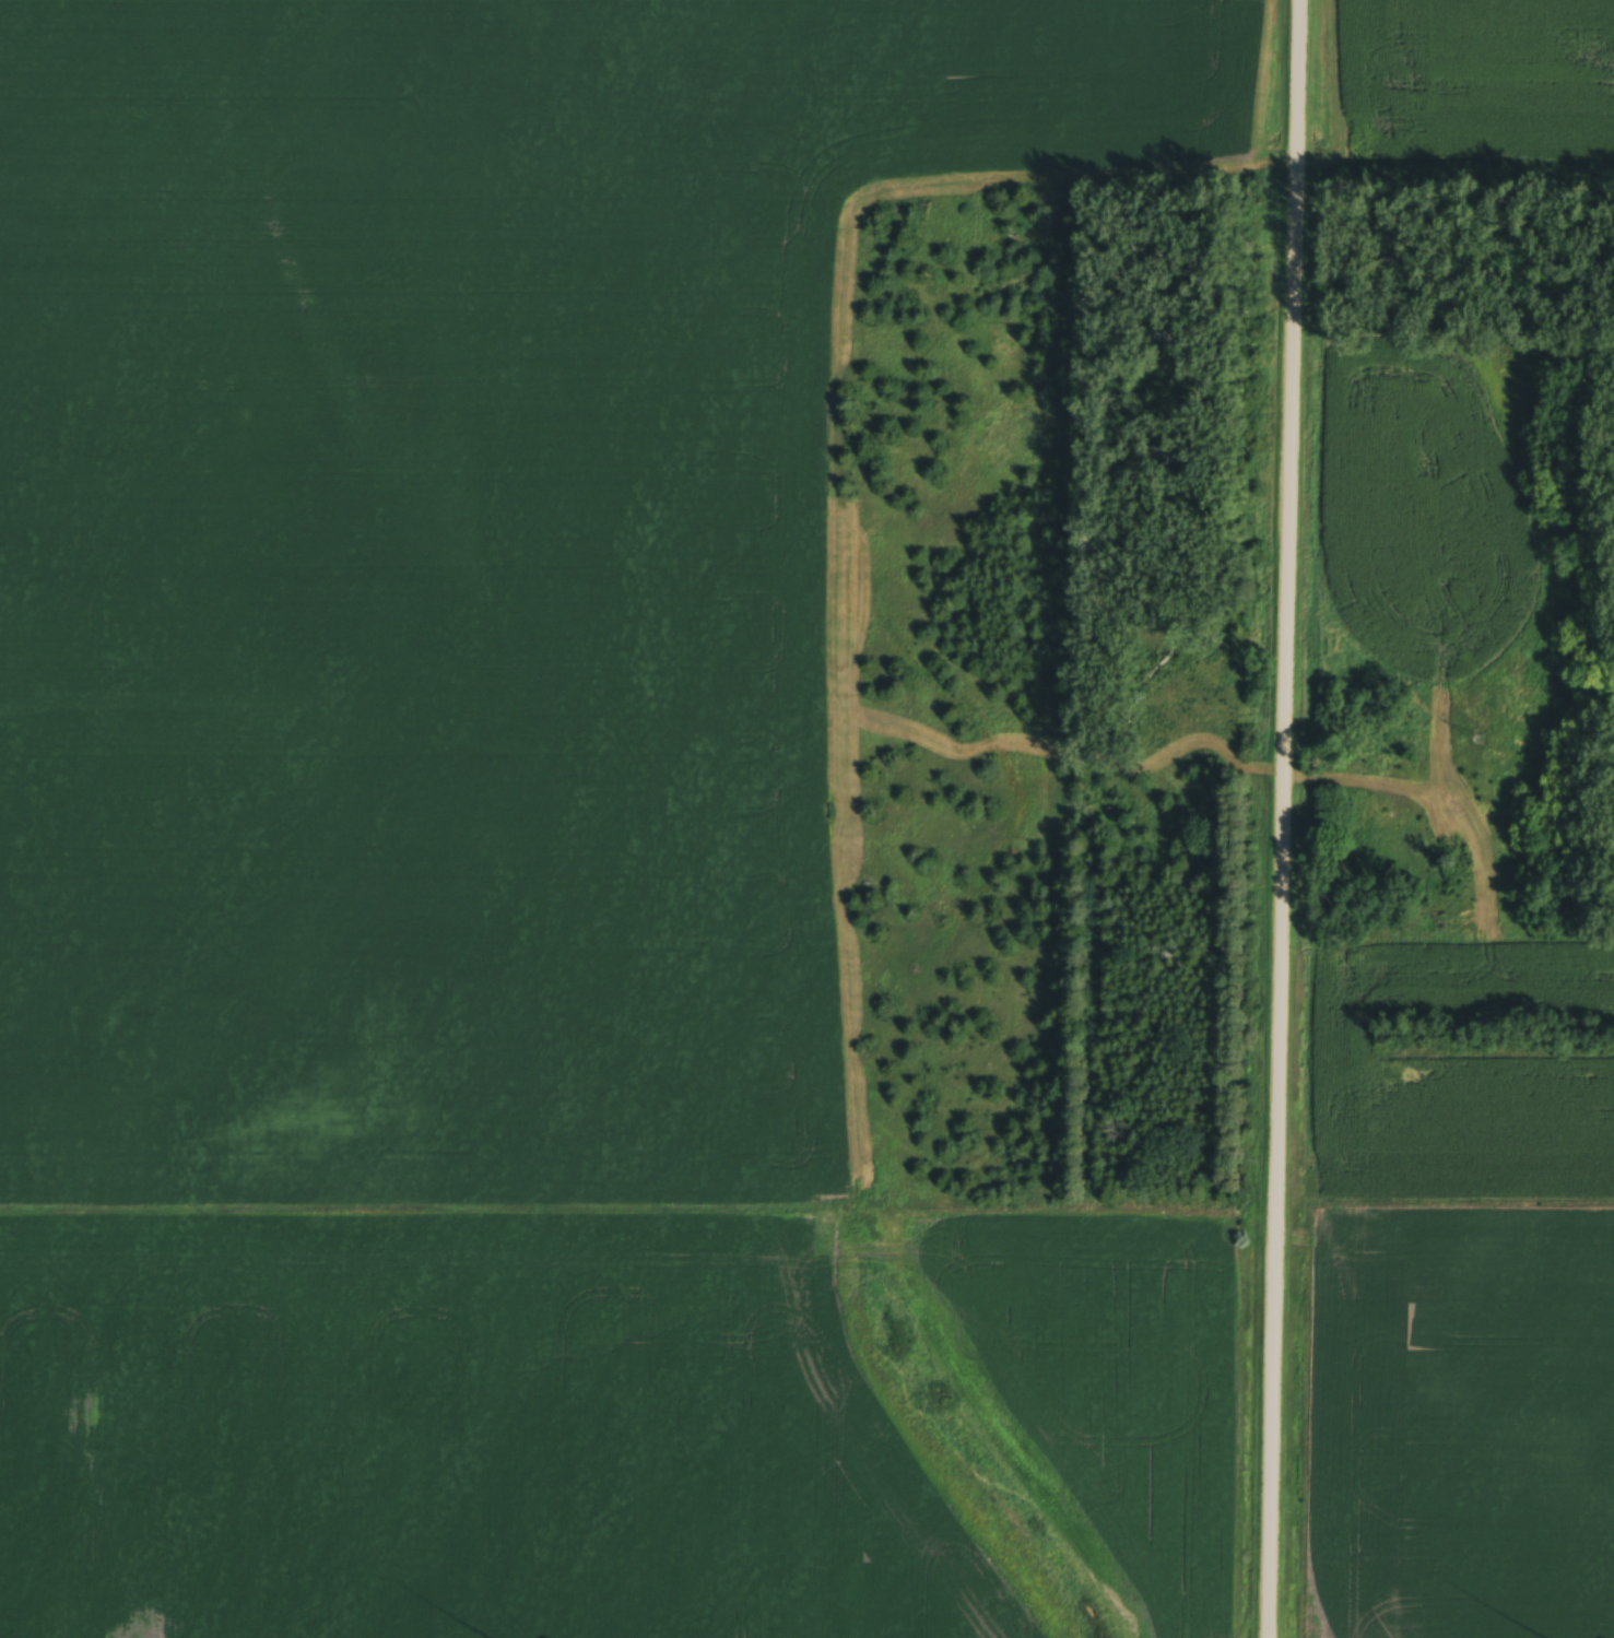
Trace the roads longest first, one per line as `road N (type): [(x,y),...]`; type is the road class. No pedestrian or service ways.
road 1 (residential): [(1272,1637),(1301,0)]

